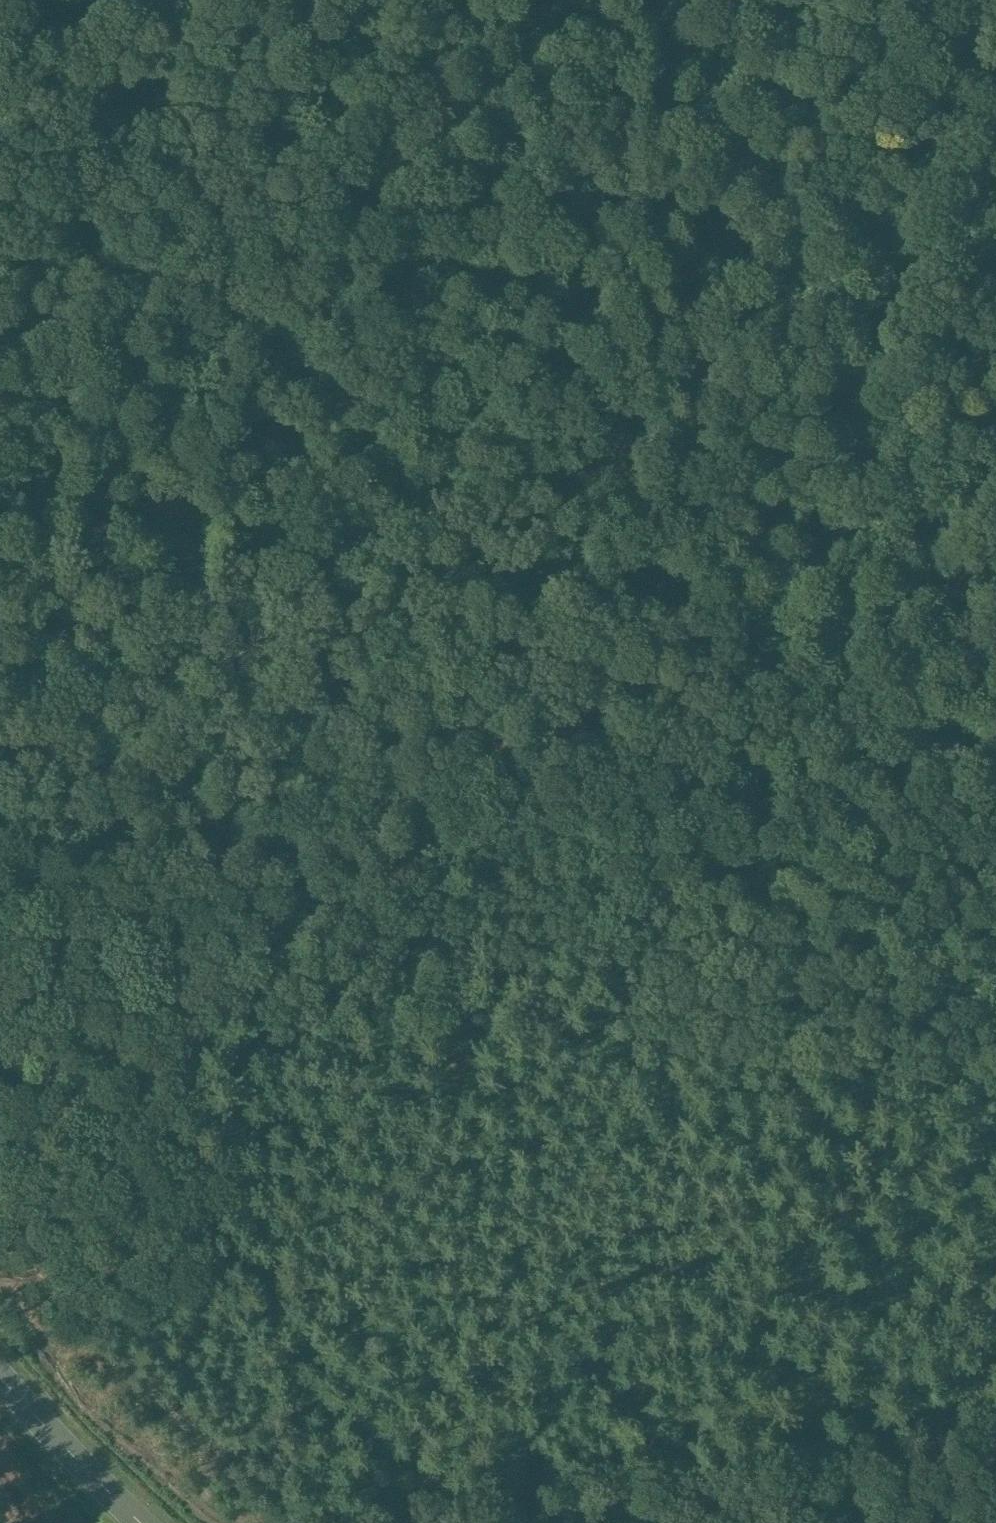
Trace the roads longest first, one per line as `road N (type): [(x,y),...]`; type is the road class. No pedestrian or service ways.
road 1 (track): [(995,647),(0,484)]
road 2 (track): [(334,1522),(995,1416)]
road 3 (tertiary): [(0,1376),(141,1522)]

